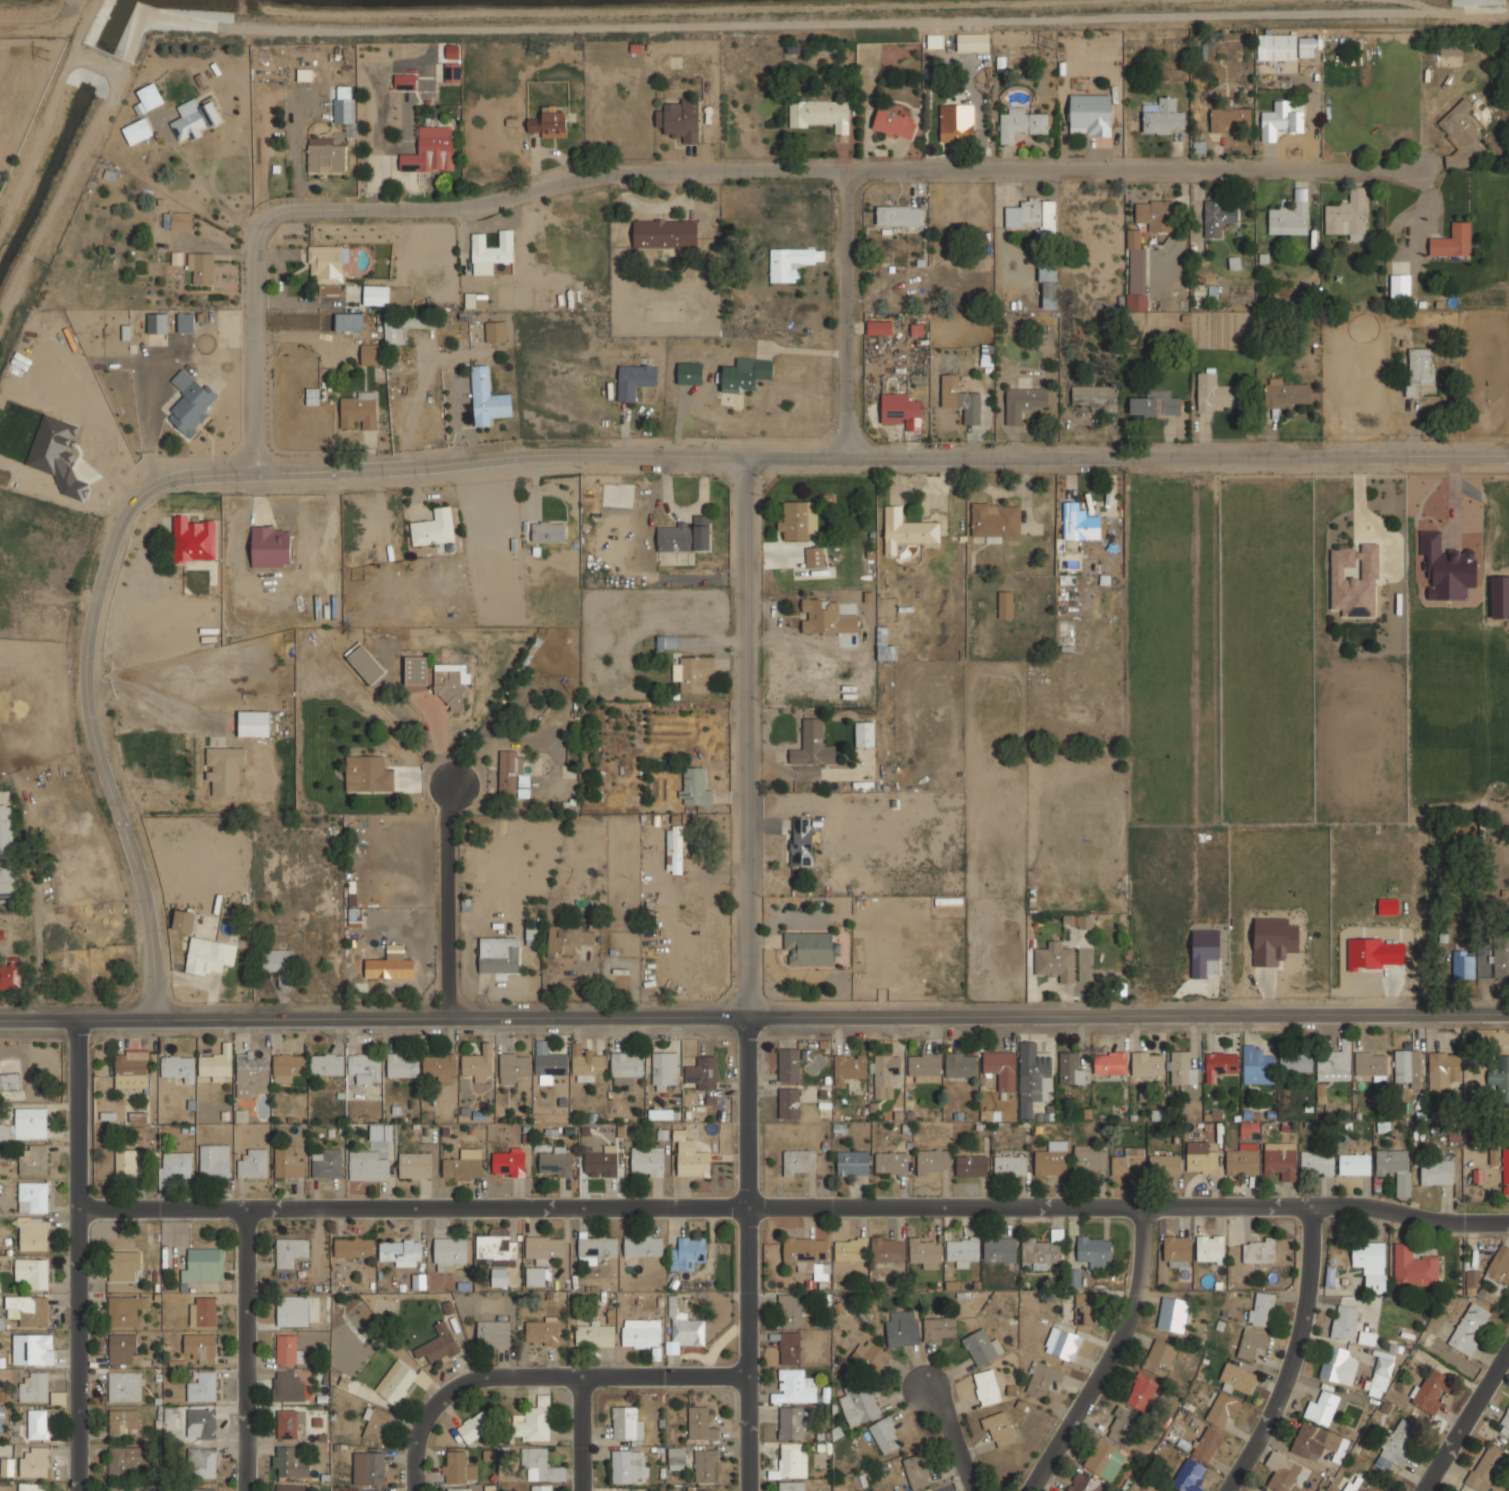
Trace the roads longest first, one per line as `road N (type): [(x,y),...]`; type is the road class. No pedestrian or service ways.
road 1 (residential): [(253,470),(256,221),(270,207),(504,202),(589,173),(1434,162)]
road 2 (residential): [(1508,445),(856,444),(750,455),(253,470)]
road 3 (tertiary): [(1508,1012),(746,1016)]
road 4 (residential): [(1508,1222),(1345,1205),(747,1208)]
road 5 (tertiary): [(746,1016),(76,1019)]
road 6 (residential): [(747,1208),(77,1208)]
road 7 (residential): [(153,1019),(146,911),(94,731),(100,587),(130,485),(253,470)]
road 8 (residential): [(750,455),(746,1016)]
road 9 (residential): [(756,1376),(484,1381),(444,1398),(424,1429),(421,1490)]
road 10 (residential): [(1145,1206),(1136,1302),(1030,1490)]
road 11 (residential): [(1311,1206),(1301,1334),(1230,1490)]
road 12 (residential): [(747,1208),(756,1490)]
road 13 (residential): [(246,1208),(249,1490)]
road 14 (residential): [(77,1208),(78,1490)]
road 15 (residential): [(858,172),(856,444)]
road 16 (residential): [(449,1017),(448,780)]
road 17 (residential): [(746,1016),(747,1208)]
road 18 (residential): [(77,1208),(76,1019)]
road 19 (residential): [(1508,1350),(1424,1490)]

